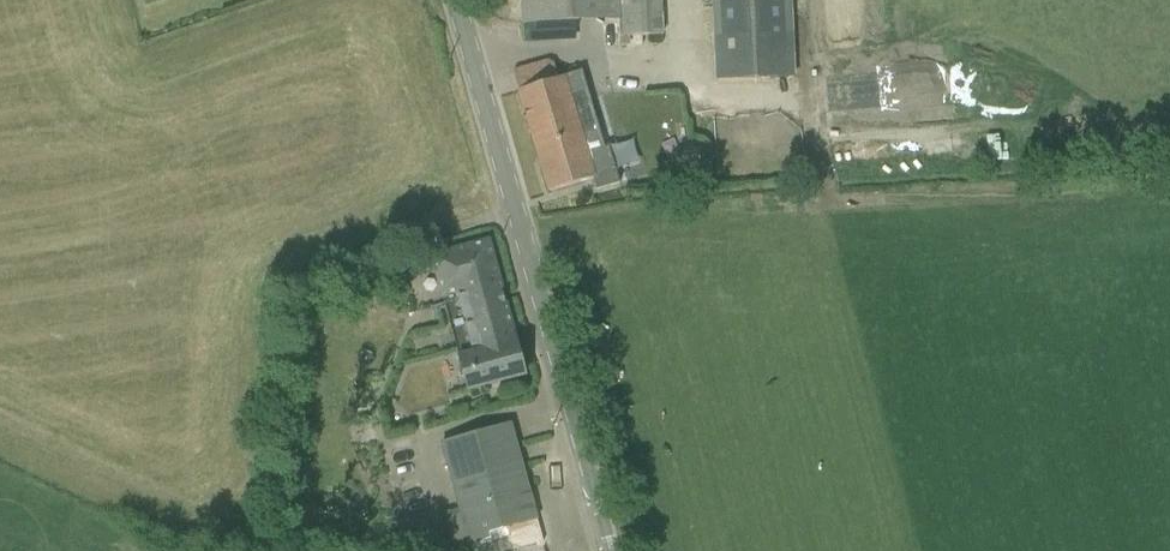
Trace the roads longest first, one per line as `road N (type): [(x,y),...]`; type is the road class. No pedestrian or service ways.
road 1 (residential): [(610,550),(453,0)]

